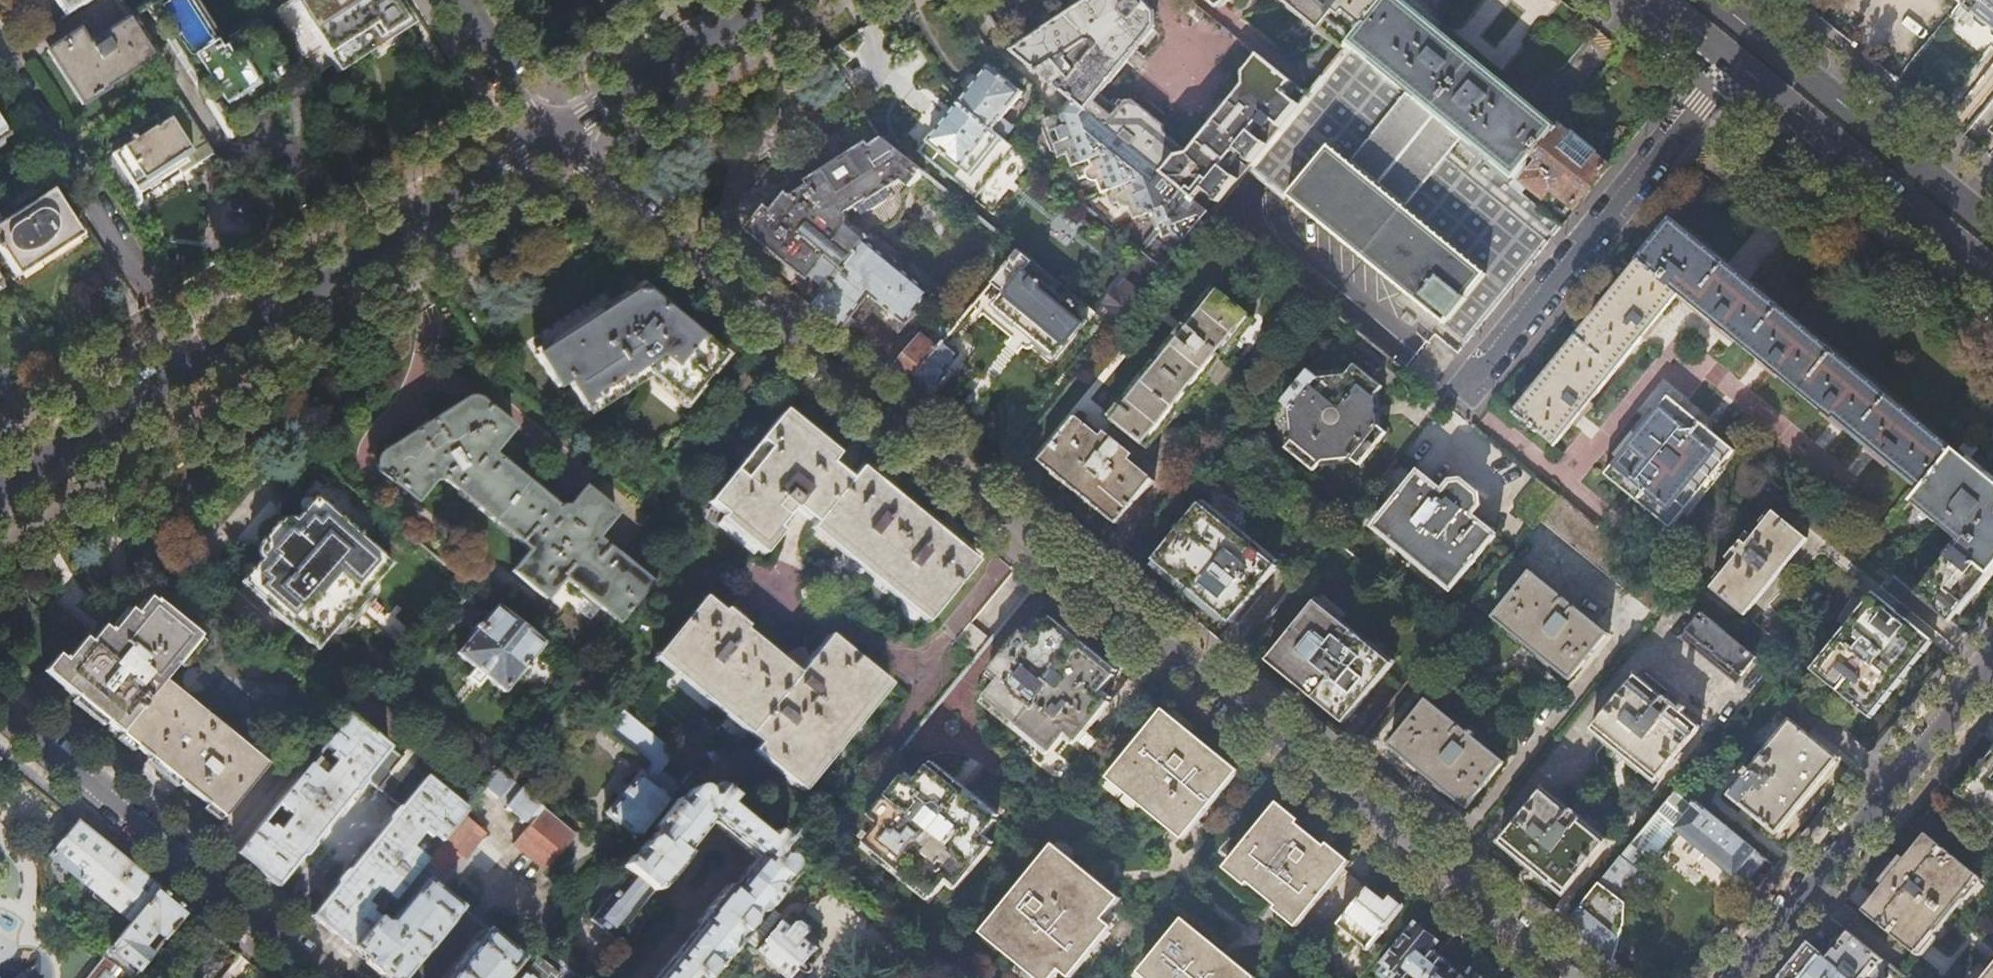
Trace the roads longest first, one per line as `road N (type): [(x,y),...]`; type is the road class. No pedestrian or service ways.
road 1 (residential): [(556,139),(1579,977)]
road 2 (residential): [(330,977),(0,707)]
road 3 (tertiary): [(195,365),(556,139)]
road 4 (residential): [(1462,398),(1729,70)]
road 5 (residential): [(1992,665),(1742,977)]
road 6 (residential): [(195,365),(0,61)]
road 7 (primary): [(1992,227),(1715,0)]
road 8 (primary): [(1729,70),(1992,285)]
road 9 (tertiary): [(556,139),(770,0)]
road 10 (tertiary): [(0,489),(195,365)]
road 11 (residential): [(457,0),(523,104),(556,139)]

